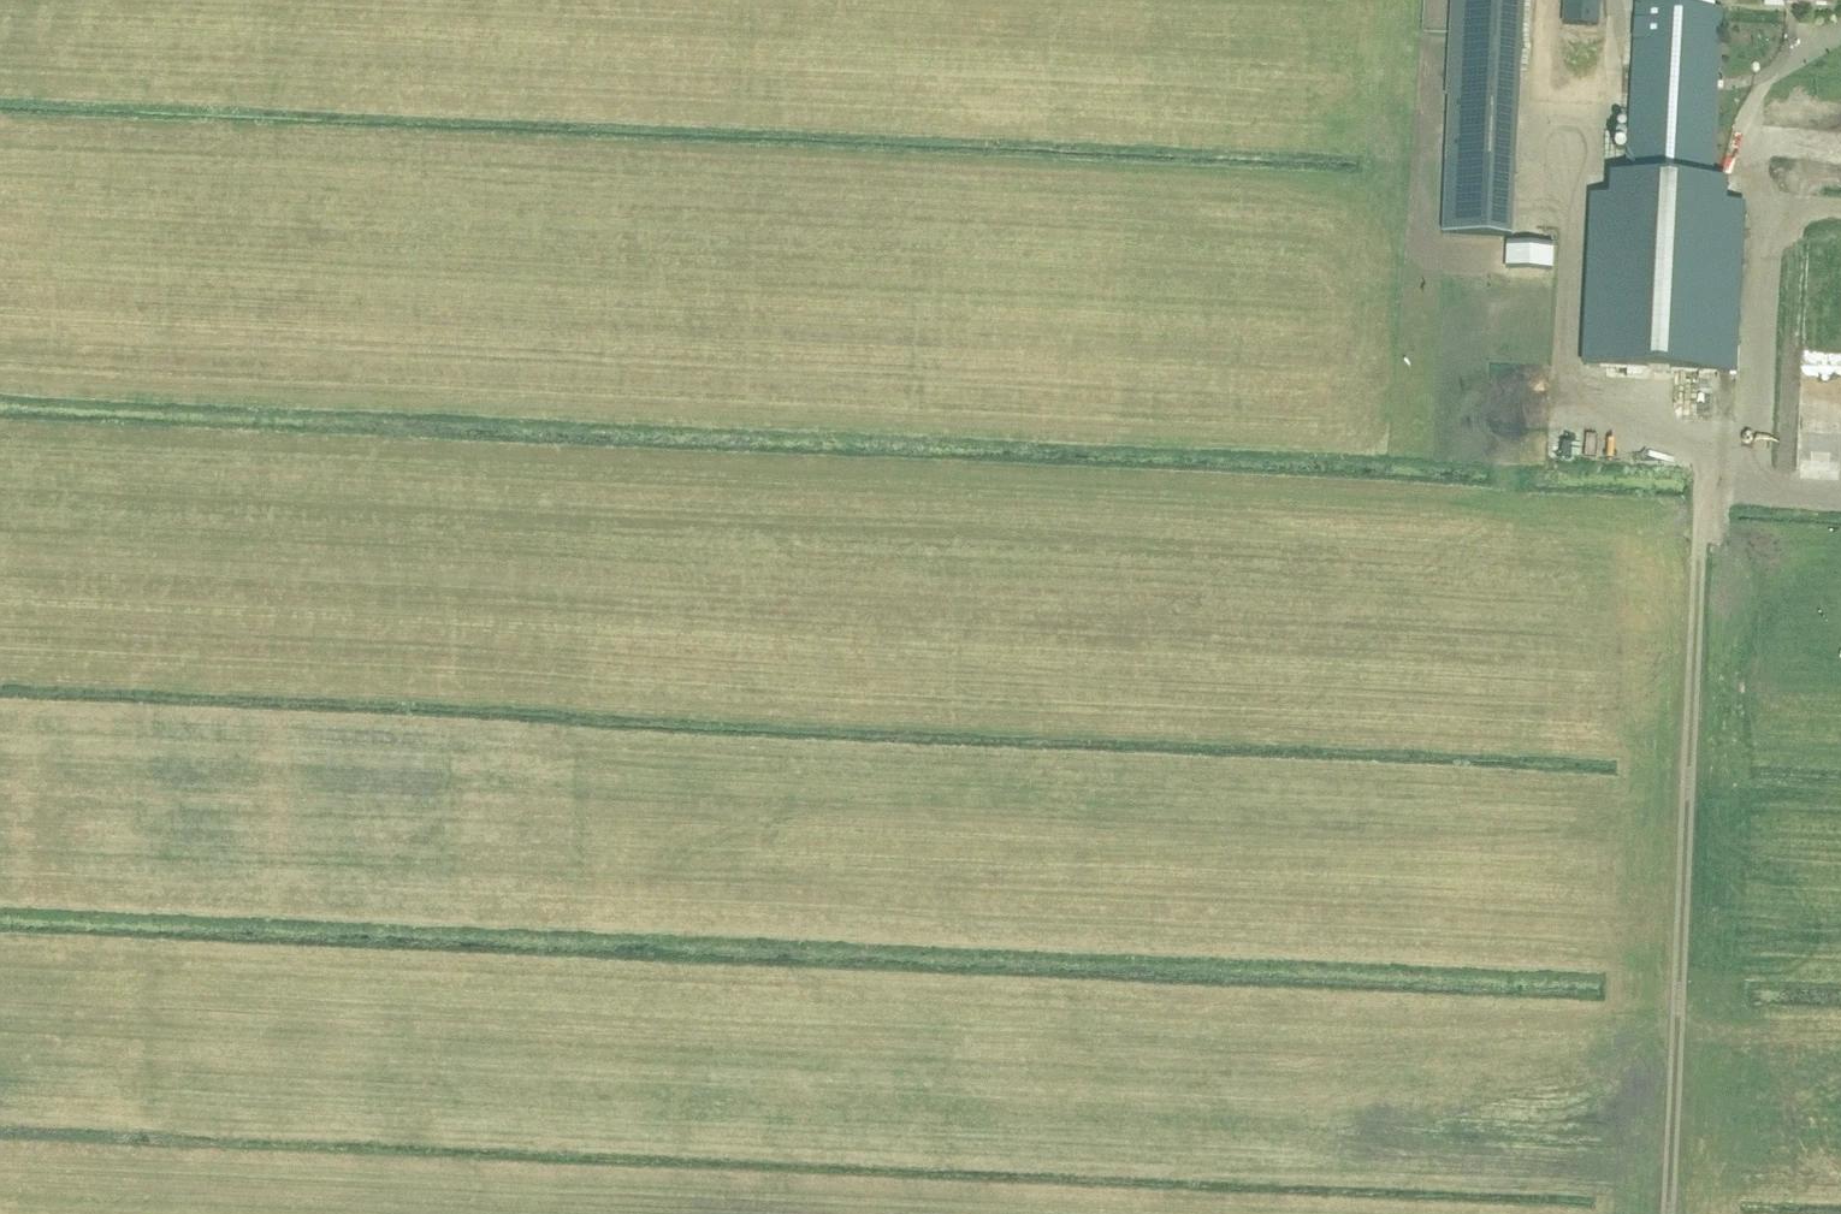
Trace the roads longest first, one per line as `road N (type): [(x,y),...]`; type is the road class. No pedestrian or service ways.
road 1 (track): [(1667,1213),(1689,726),(1713,475)]

